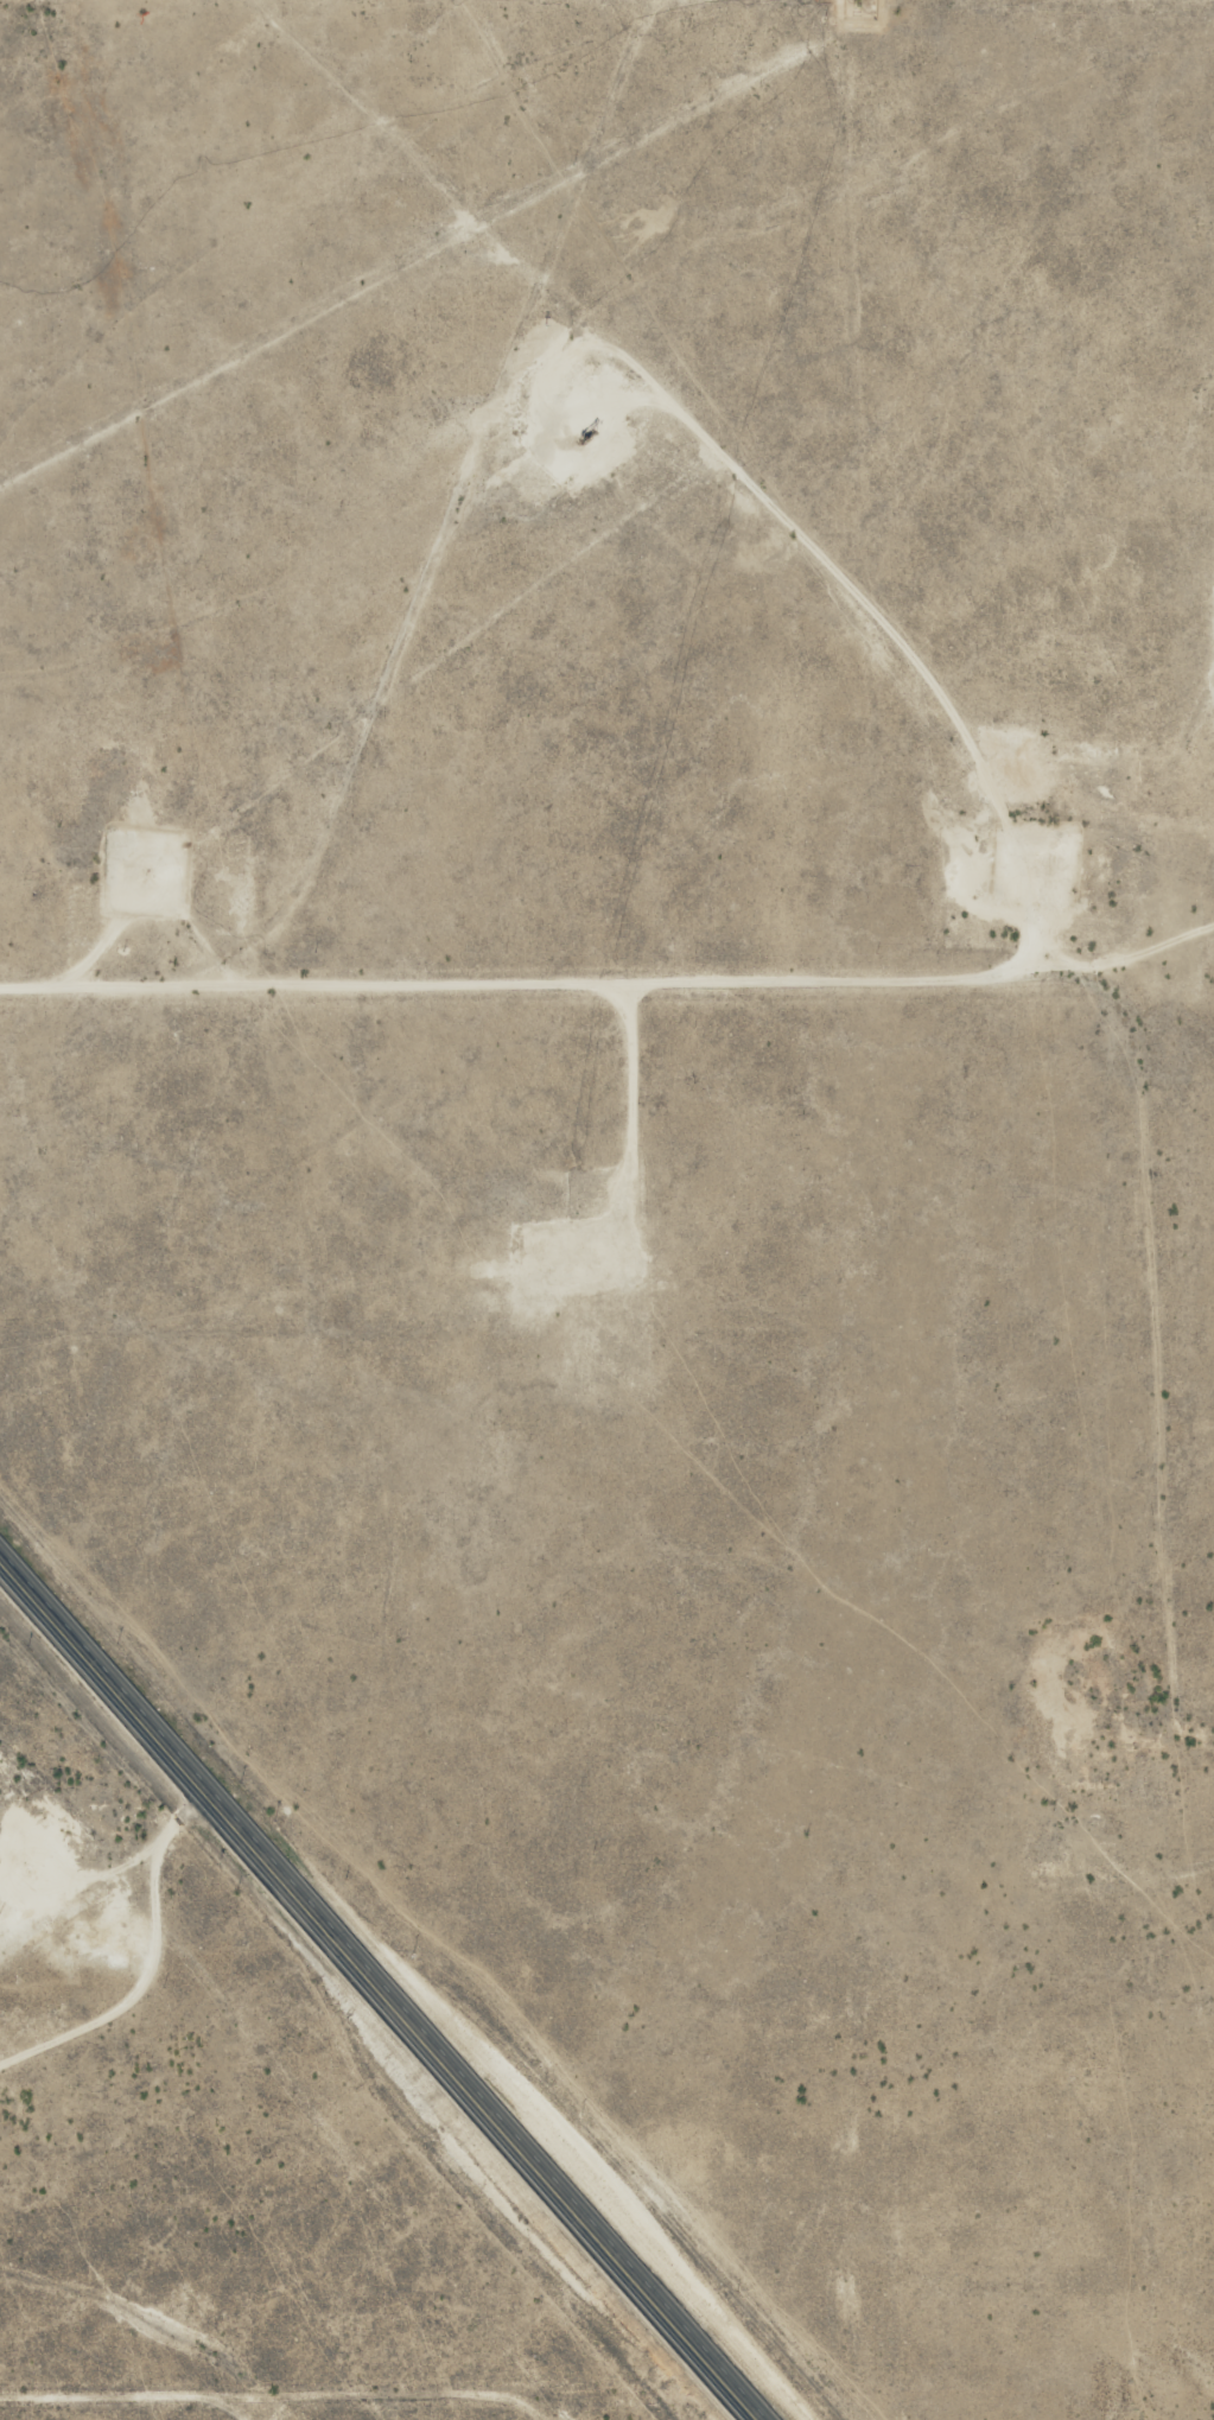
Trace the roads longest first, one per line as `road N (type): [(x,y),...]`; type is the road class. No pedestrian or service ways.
road 1 (primary): [(766,2419),(0,1541)]

